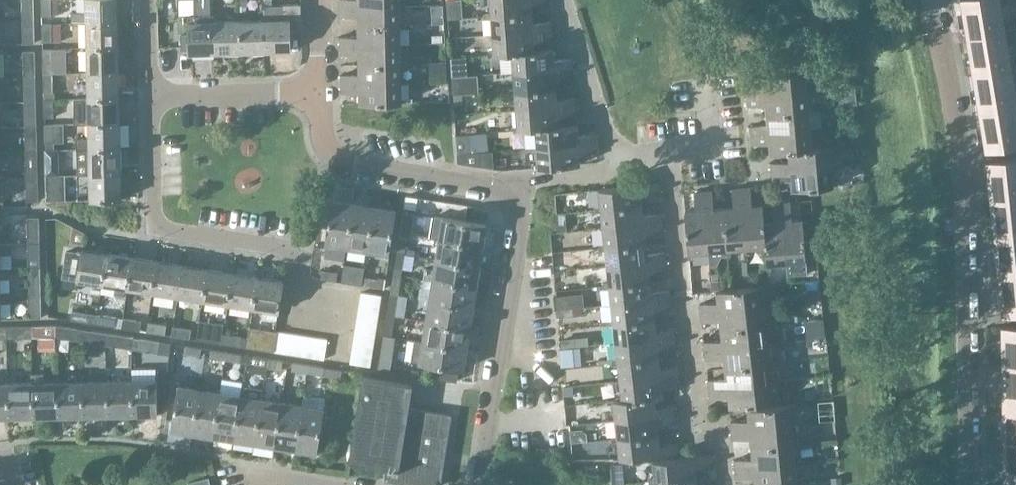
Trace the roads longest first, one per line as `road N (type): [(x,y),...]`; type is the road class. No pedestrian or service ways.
road 1 (residential): [(973,484),(962,144),(933,0)]
road 2 (residential): [(730,484),(725,446),(696,404),(673,156),(616,165)]
road 3 (residential): [(476,484),(514,191)]
road 4 (residential): [(302,260),(159,235),(154,100)]
road 5 (residential): [(514,191),(326,159),(321,97)]
road 6 (residential): [(616,165),(561,0)]
road 7 (residential): [(154,100),(321,97)]

